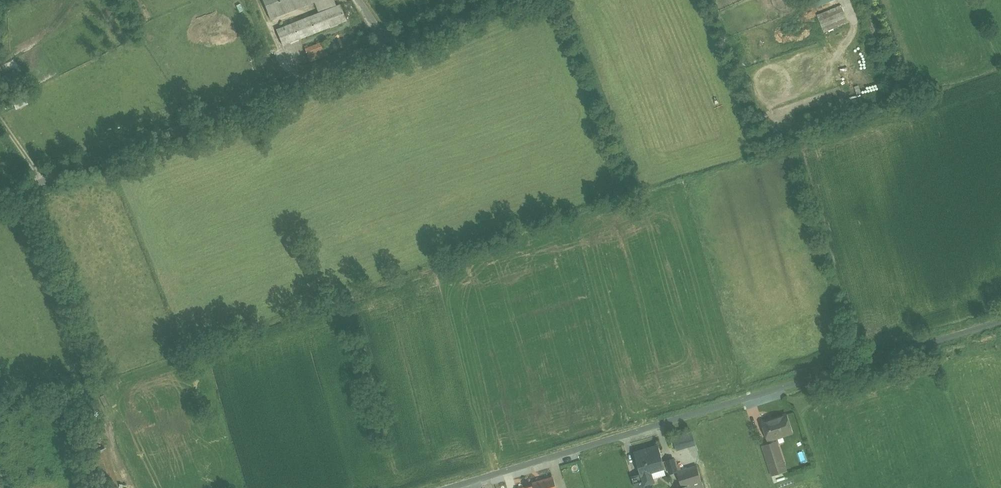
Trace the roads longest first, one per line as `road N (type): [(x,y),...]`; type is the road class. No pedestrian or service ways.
road 1 (unclassified): [(438,487),(1000,316)]
road 2 (residential): [(389,46),(0,200)]
road 3 (residential): [(504,0),(389,46)]

